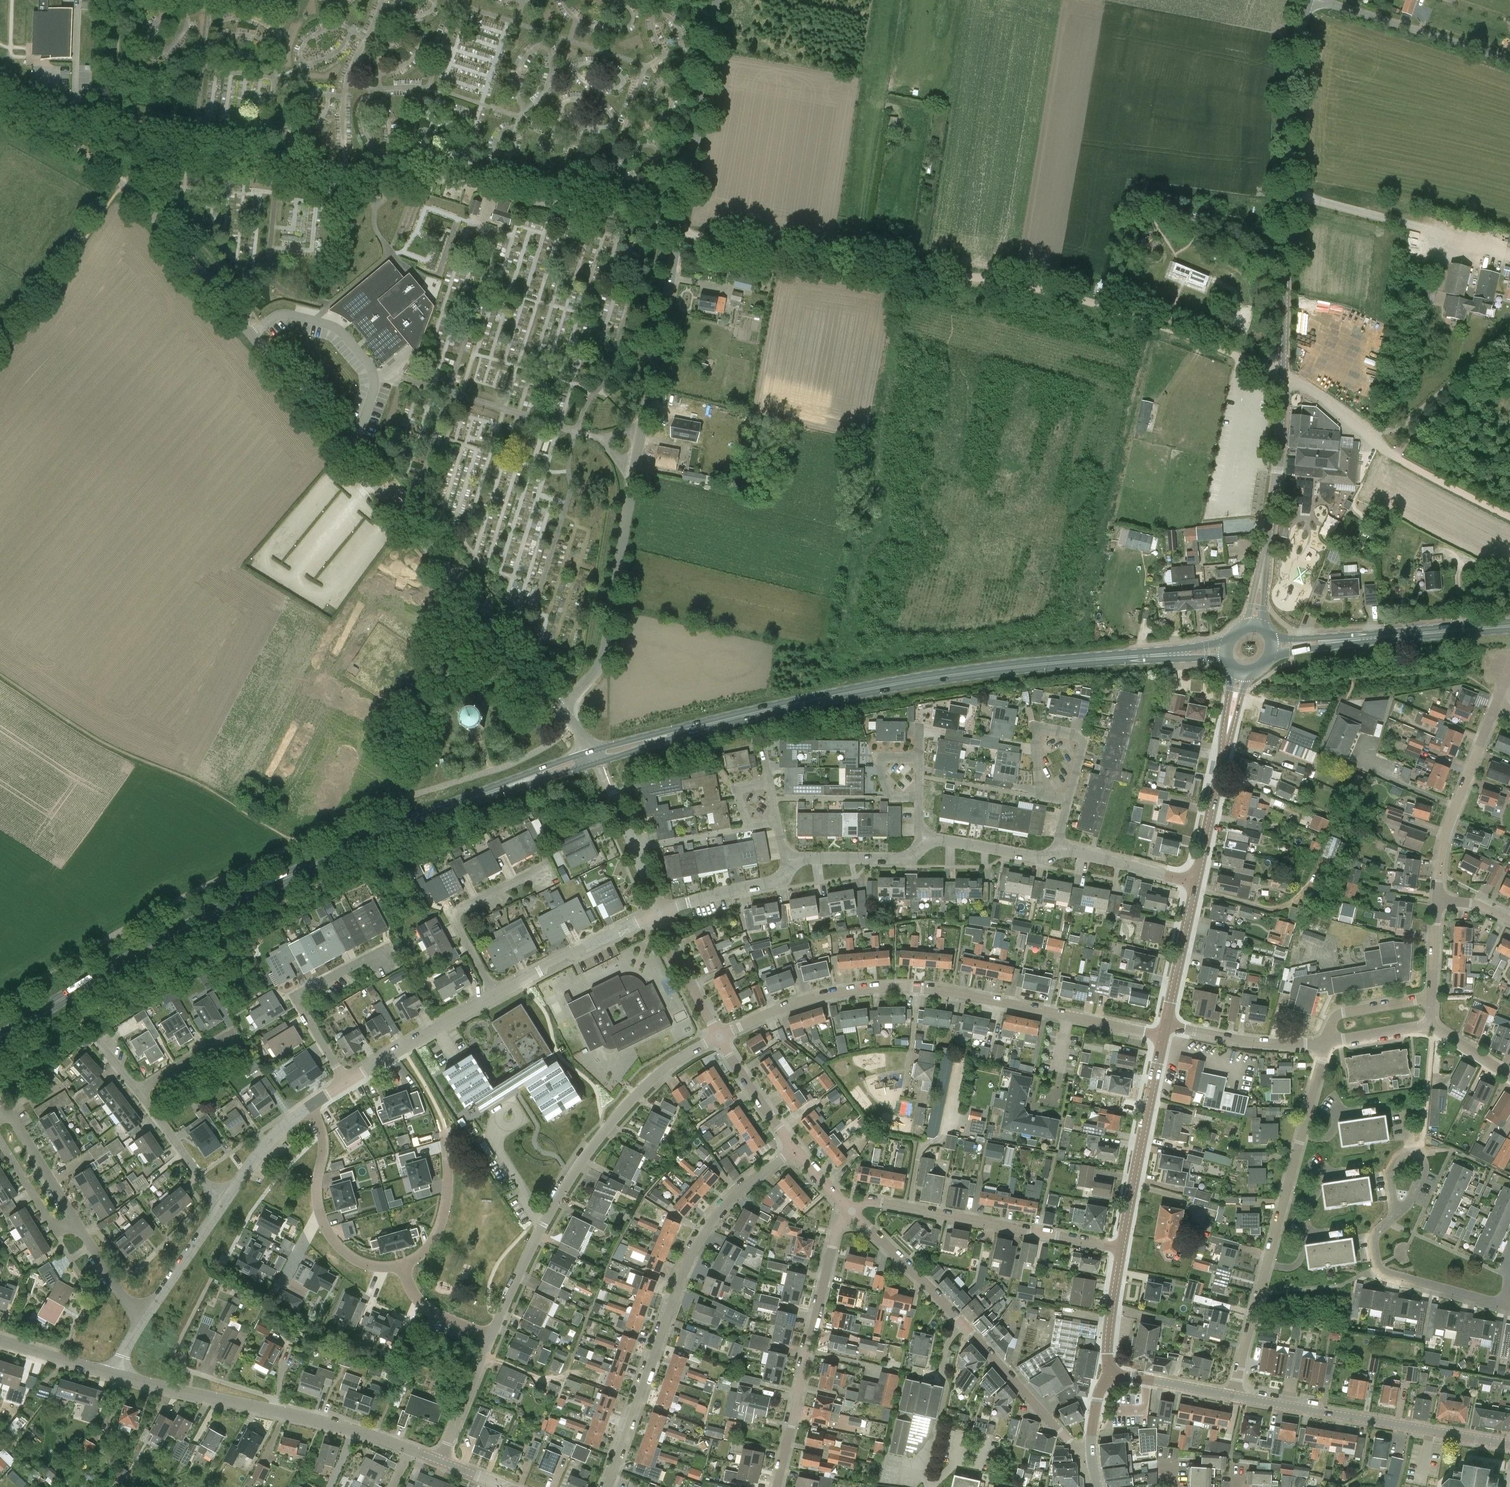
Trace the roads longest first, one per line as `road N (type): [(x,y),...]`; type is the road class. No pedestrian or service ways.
road 1 (track): [(979,277),(838,260),(476,186),(136,144)]
road 2 (unclassified): [(558,704),(143,204),(65,139),(0,103)]
road 3 (unclassified): [(558,704),(587,680),(598,656),(716,0)]
road 4 (primary): [(0,1038),(279,879),(399,826),(596,757)]
road 5 (primary): [(596,757),(917,681),(1224,650)]
road 6 (residential): [(1162,1036),(945,990),(885,986),(794,1004),(719,1036)]
road 7 (residential): [(794,1150),(725,1203),(691,1256),(607,1486)]
road 8 (residential): [(490,1337),(548,1211),(590,1147),(653,1079),(719,1036)]
road 9 (unclassified): [(1285,372),(1292,61),(1309,0)]
road 10 (residential): [(1232,1396),(1327,1042)]
road 11 (residential): [(1090,1451),(1059,1432),(852,1212)]
road 12 (residential): [(777,1486),(836,1226),(852,1212)]
road 13 (tertiary): [(1509,1444),(1232,1396)]
road 14 (residential): [(1121,1248),(866,1201),(852,1212)]
road 15 (unclassified): [(1285,372),(1399,459),(1509,517)]
road 16 (unclassified): [(1252,627),(1285,372)]
road 17 (primary): [(1509,626),(1271,646)]
road 18 (residential): [(405,1266),(365,1263),(326,1231),(316,1188),(324,1143),(310,1107)]
road 19 (tertiary): [(1121,1248),(1162,1036)]
road 20 (tertiary): [(1196,882),(1242,673)]
road 21 (residential): [(1437,900),(1447,833),(1497,705)]
road 22 (residential): [(345,1083),(300,998),(391,946)]
road 23 (unclassified): [(1509,59),(1317,0)]
road 24 (residential): [(1503,1304),(1385,1275),(1373,1259),(1373,1236),(1396,1215)]
road 25 (residential): [(495,995),(458,913),(548,866)]
road 26 (residential): [(495,995),(658,911)]
road 27 (track): [(1149,324),(1067,295),(979,277)]
road 28 (residential): [(345,1083),(495,995)]
road 29 (track): [(1509,329),(1382,445)]
road 30 (tertiary): [(276,1410),(113,1374)]
road 31 (residential): [(1165,1024),(1244,1041),(1327,1042)]
road 32 (residential): [(1069,802),(1041,797),(1034,726),(1084,738)]
road 33 (residential): [(445,1130),(445,1206),(428,1247),(405,1266)]
road 34 (residential): [(794,863),(771,881),(658,911)]
road 35 (tertiary): [(1165,1024),(1196,882)]
road 36 (residential): [(140,1322),(223,1203)]
road 37 (residential): [(223,1203),(138,1090)]
road 38 (residential): [(1196,882),(1059,848)]
road 39 (residential): [(1059,848),(1043,860),(925,838)]
road 40 (tertiary): [(410,1450),(276,1410)]
road 41 (residential): [(925,838),(910,856),(794,863)]
road 42 (residential): [(719,1036),(658,911)]
road 43 (residential): [(794,1150),(719,1036)]
road 44 (residential): [(441,1461),(490,1337)]
road 45 (residential): [(223,1203),(266,1144),(310,1107)]
road 46 (residential): [(658,911),(611,790)]
road 47 (residential): [(76,1221),(9,1110)]
road 48 (tertiary): [(1113,1376),(1107,1338),(1121,1248)]
road 49 (residential): [(0,1142),(53,1229),(76,1221)]
road 50 (residential): [(170,1363),(276,1398),(276,1410)]
road 51 (residential): [(1327,1042),(1342,1013),(1431,998)]
road 52 (tertiary): [(1232,1396),(1113,1376)]

